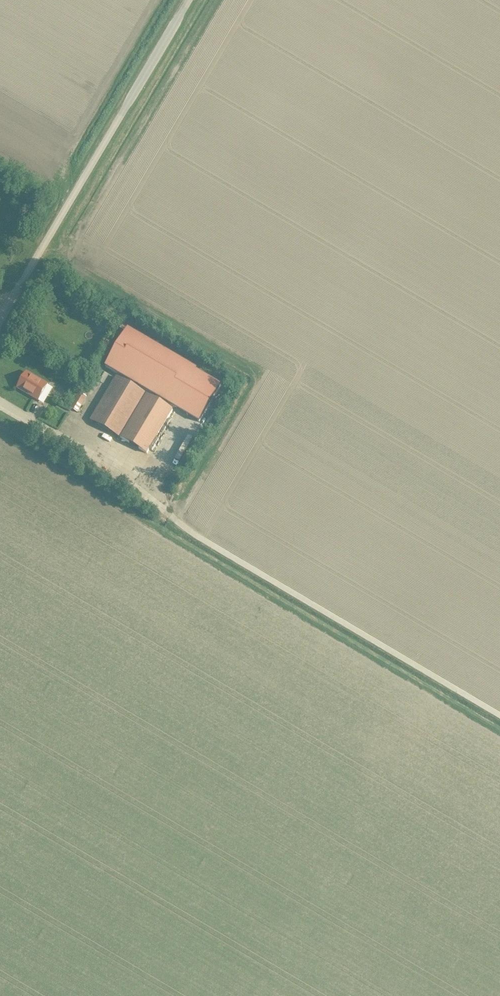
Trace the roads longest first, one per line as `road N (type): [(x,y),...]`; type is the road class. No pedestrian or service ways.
road 1 (unclassified): [(0,319),(181,0)]

